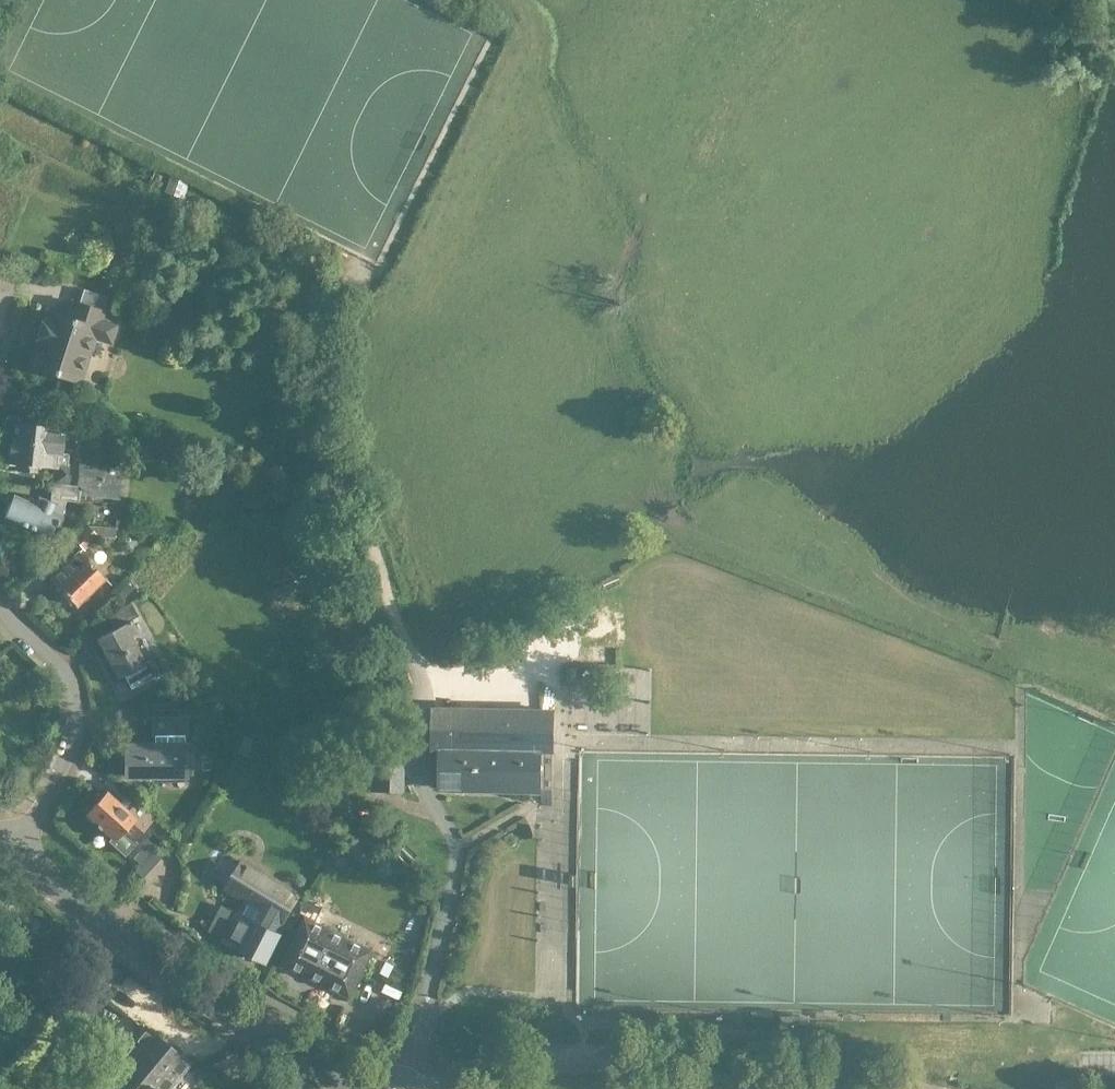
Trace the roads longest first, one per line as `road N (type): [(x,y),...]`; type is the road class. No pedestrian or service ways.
road 1 (residential): [(356,1088),(205,994),(13,850)]
road 2 (residential): [(13,850),(53,785),(74,717),(65,676),(0,607)]

